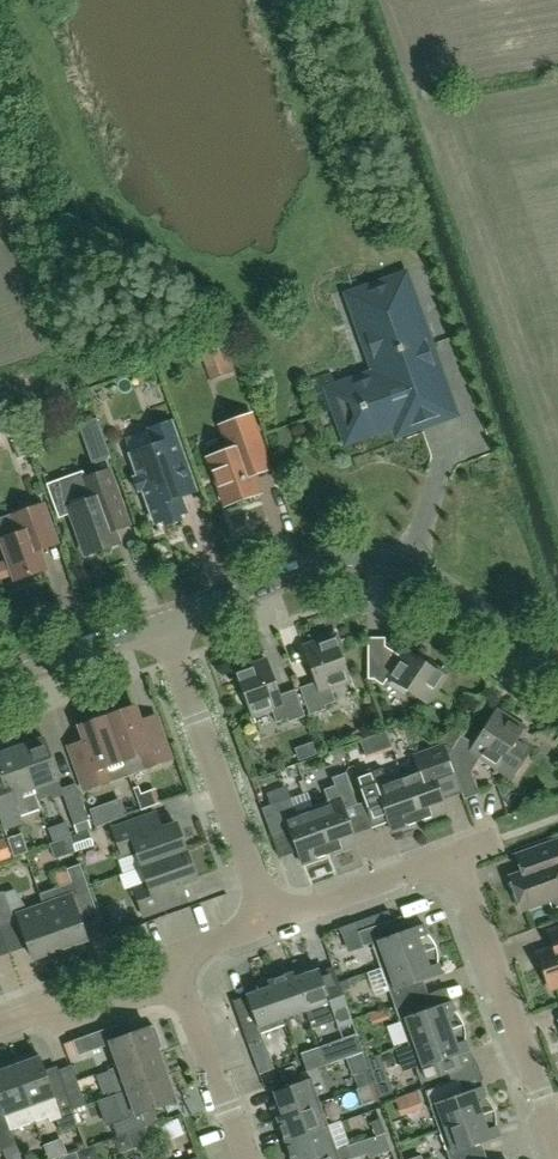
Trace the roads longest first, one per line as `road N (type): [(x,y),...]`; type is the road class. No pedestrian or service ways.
road 1 (tertiary): [(163,621),(335,561),(383,558),(557,662)]
road 2 (residential): [(274,921),(163,621)]
road 3 (residential): [(557,1140),(455,854)]
road 4 (residential): [(175,958),(245,1158)]
road 5 (residential): [(0,1025),(39,1011),(65,1020),(157,986),(175,958)]
road 6 (residential): [(274,921),(455,854)]
road 7 (tertiary): [(0,679),(163,621)]

